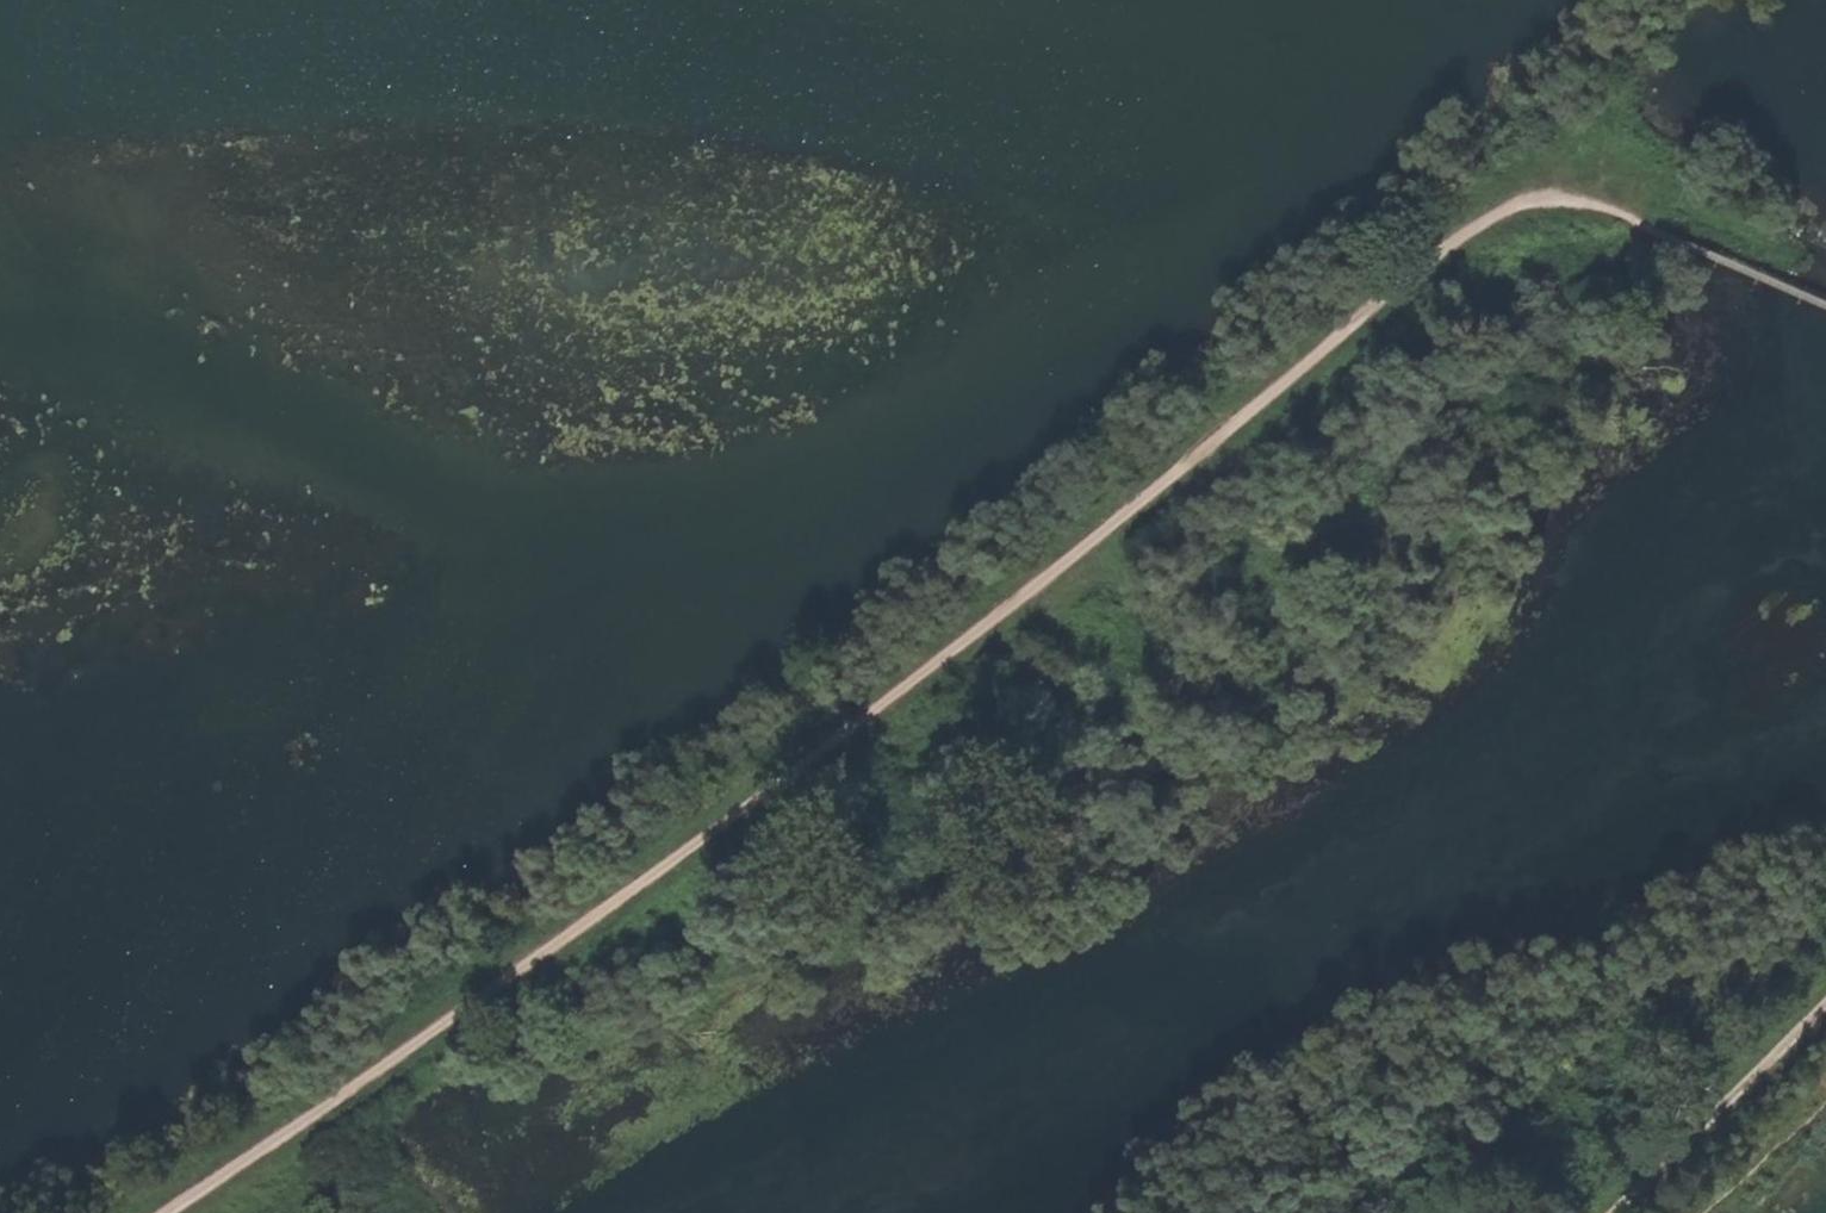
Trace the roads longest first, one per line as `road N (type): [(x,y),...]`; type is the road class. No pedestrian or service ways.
road 1 (track): [(143,1212),(350,1081),(834,737),(1414,264),(1500,204),(1568,195),(1645,225)]
road 2 (track): [(1618,1212),(1825,999)]

